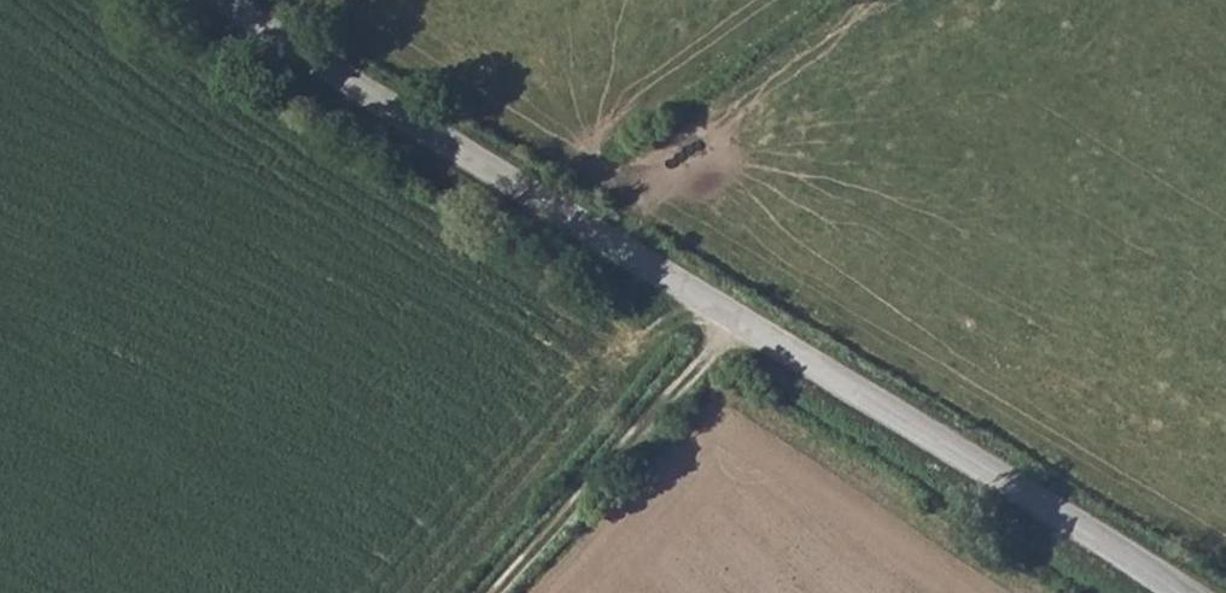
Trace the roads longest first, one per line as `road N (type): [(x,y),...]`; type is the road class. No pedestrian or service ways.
road 1 (unclassified): [(233,0),(738,324),(1090,528),(1180,592)]
road 2 (track): [(738,324),(500,592)]

